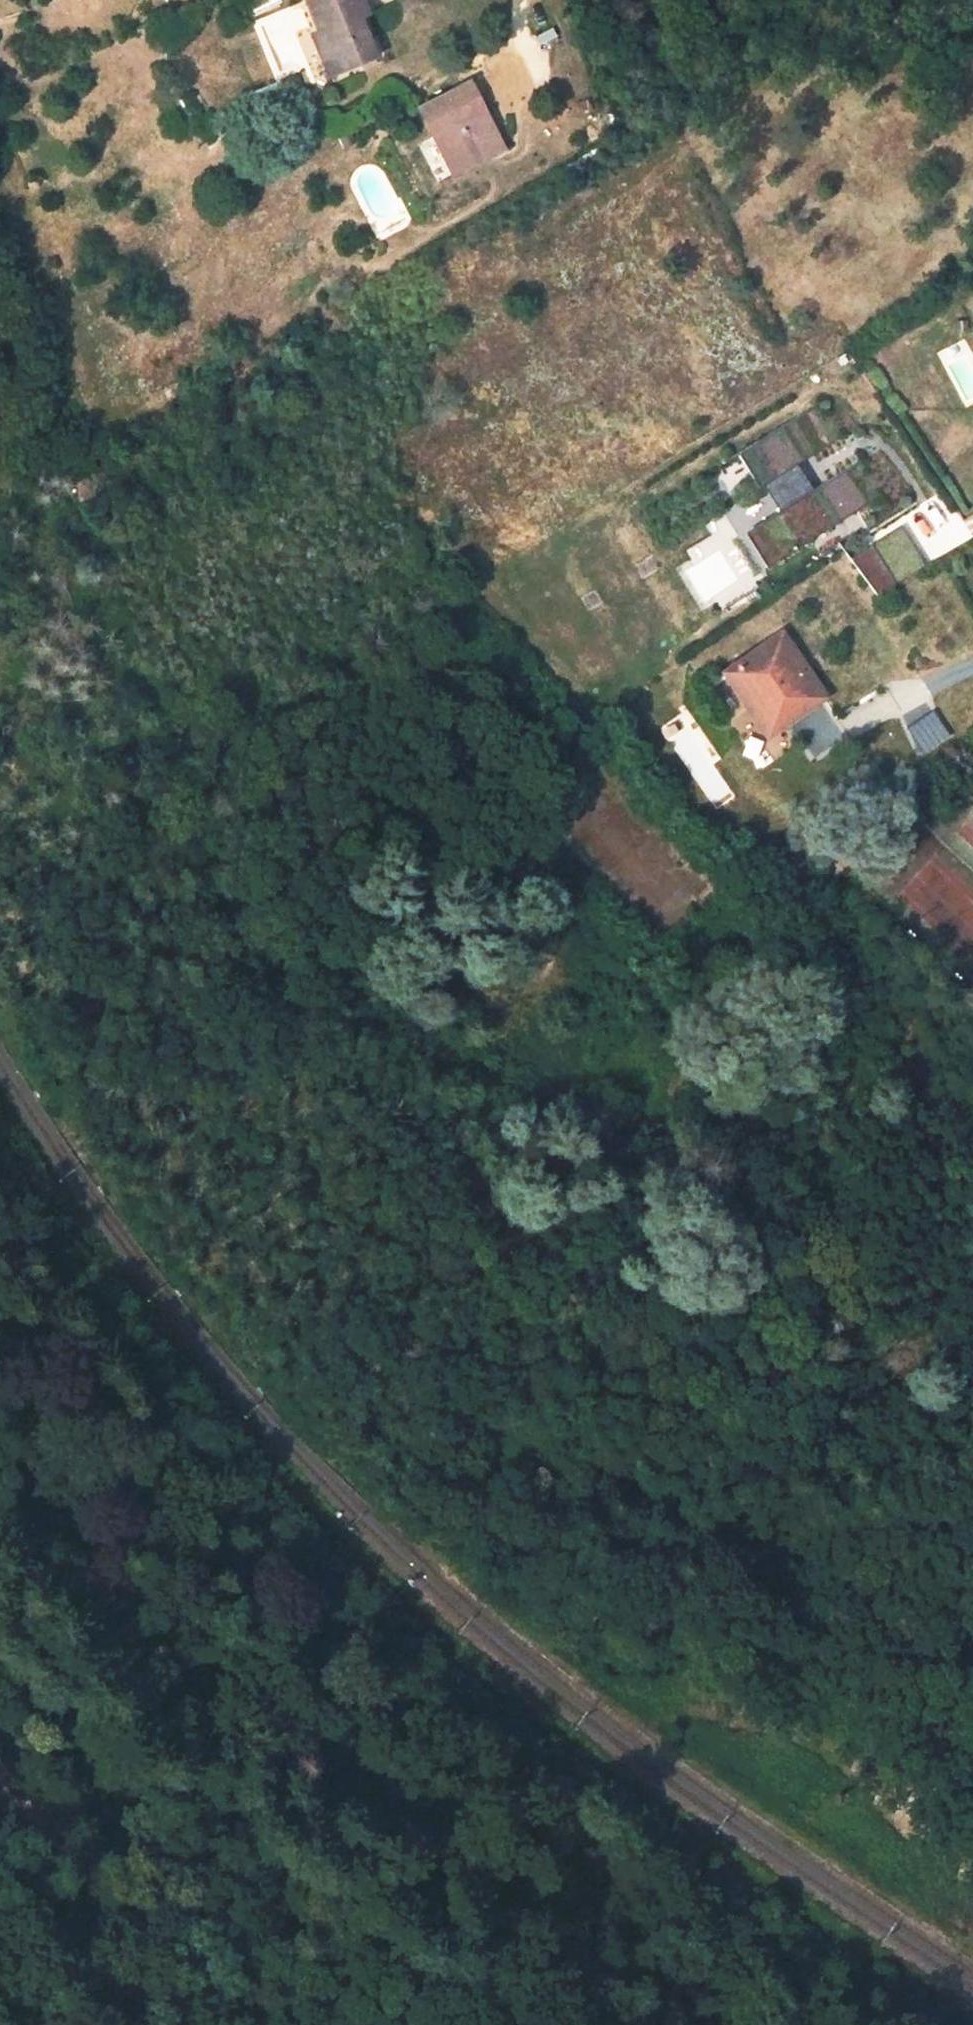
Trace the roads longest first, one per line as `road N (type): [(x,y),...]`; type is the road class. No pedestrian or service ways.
road 1 (track): [(0,1768),(38,1822),(119,1885),(218,1927),(424,1983),(515,2024)]

